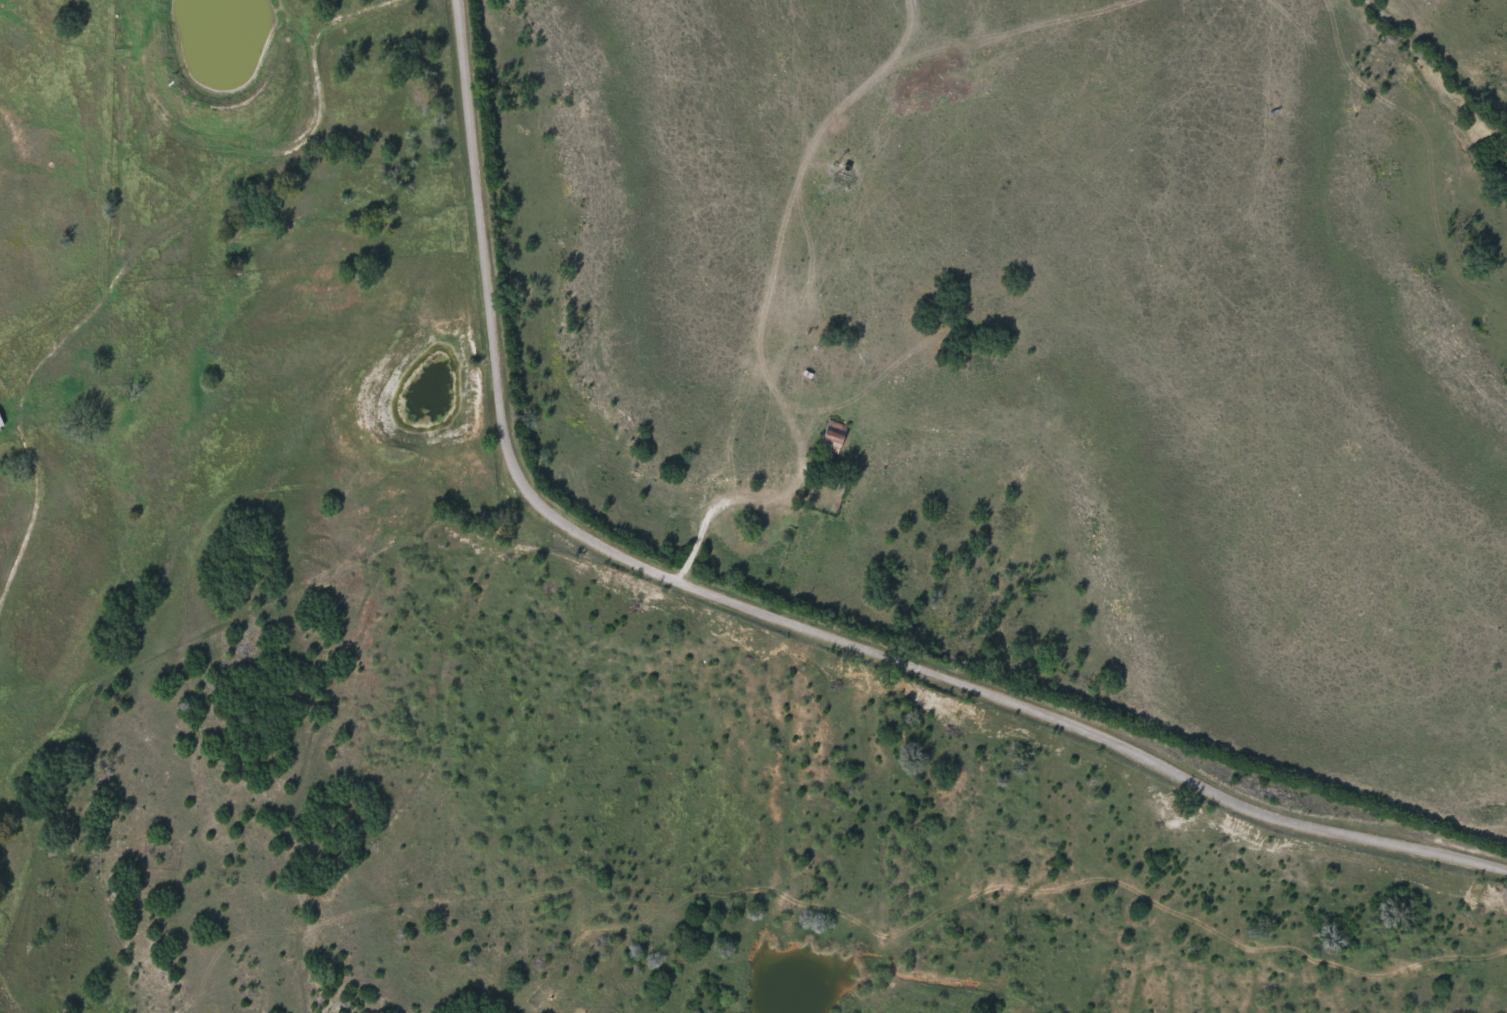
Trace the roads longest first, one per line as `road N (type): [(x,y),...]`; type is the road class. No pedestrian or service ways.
road 1 (residential): [(1506,871),(1305,828),(1074,727),(774,621),(592,544),(528,499),(501,437),(455,0)]

